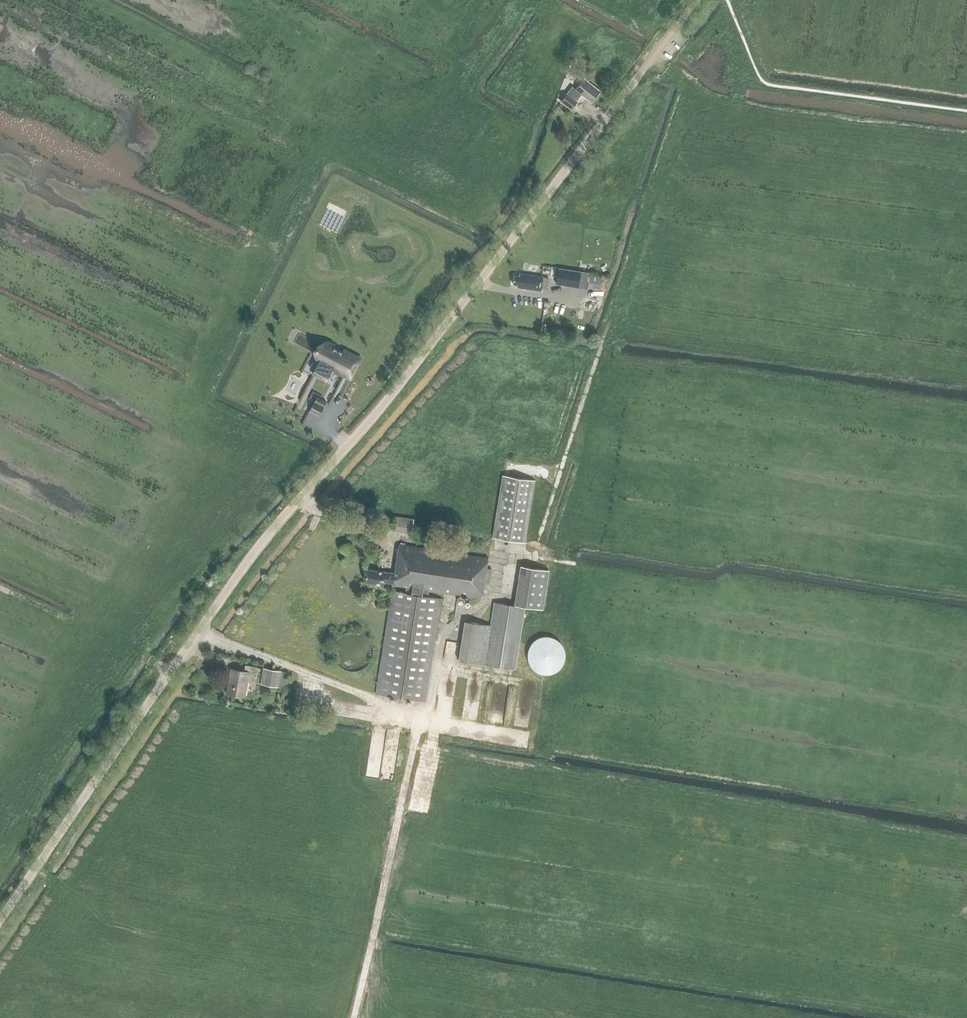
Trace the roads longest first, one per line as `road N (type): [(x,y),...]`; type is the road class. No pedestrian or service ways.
road 1 (tertiary): [(0,919),(254,551),(405,377),(697,0)]

